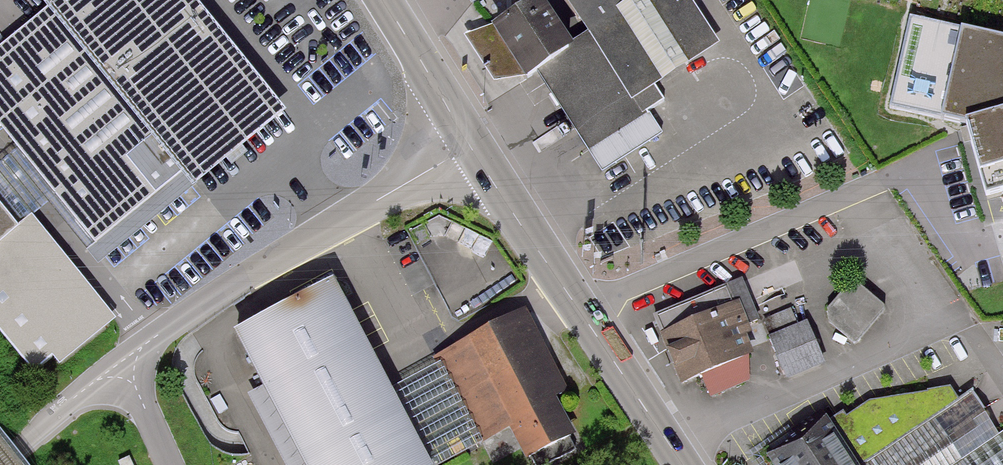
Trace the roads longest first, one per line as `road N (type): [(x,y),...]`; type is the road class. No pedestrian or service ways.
road 1 (unclassified): [(470,146),(276,254),(123,361)]
road 2 (residential): [(580,312),(896,176)]
road 3 (primary): [(470,146),(580,312)]
road 4 (primary): [(580,312),(682,464)]
road 5 (primary): [(378,0),(470,146)]
road 6 (unclassified): [(123,361),(0,460)]

